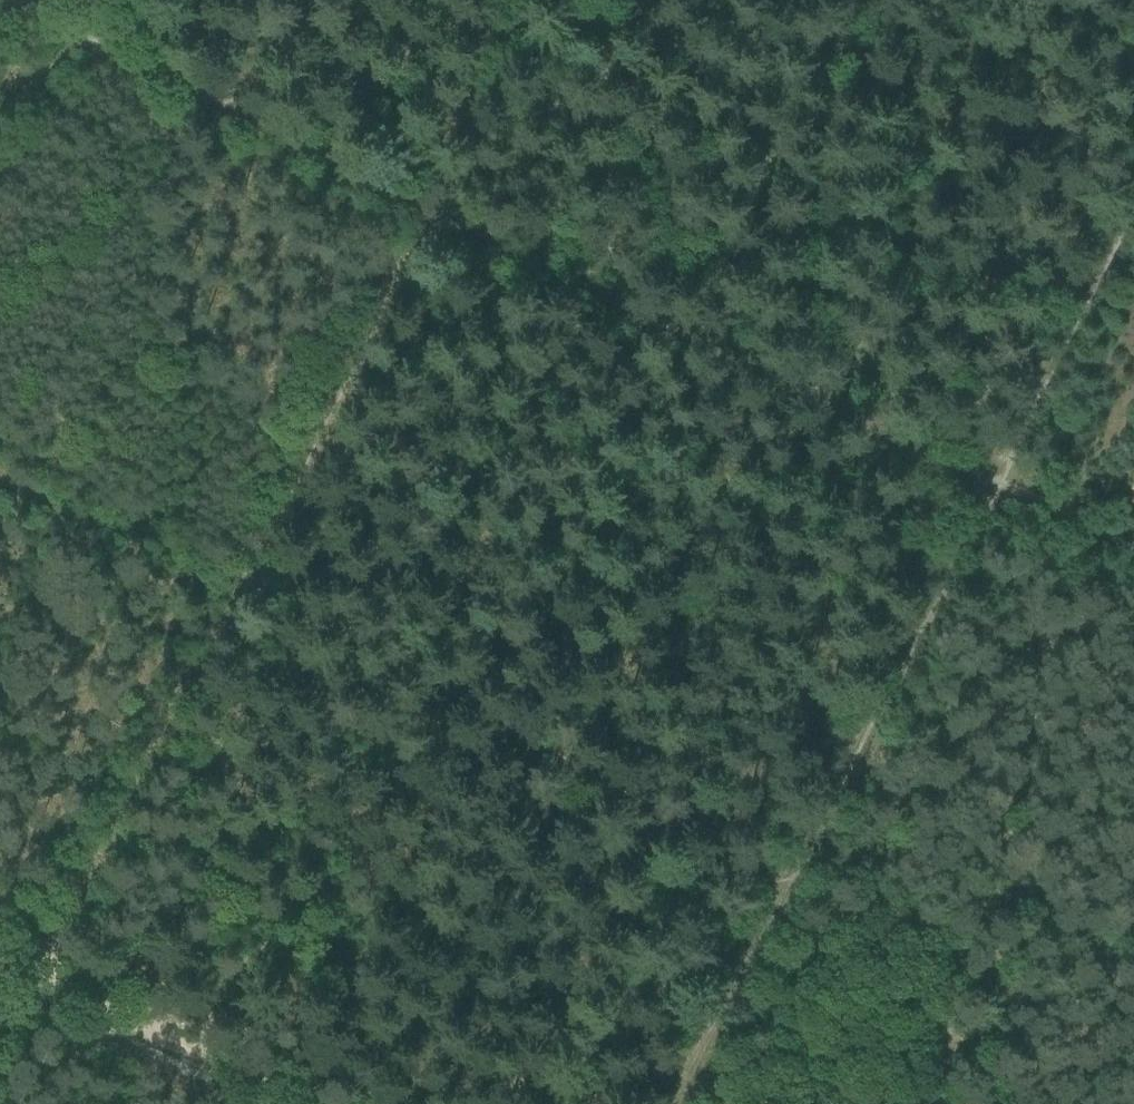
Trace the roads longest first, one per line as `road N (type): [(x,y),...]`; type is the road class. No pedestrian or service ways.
road 1 (track): [(548,269),(1003,495)]
road 2 (track): [(26,962),(242,540)]
road 3 (track): [(801,900),(1003,495)]
road 4 (track): [(242,540),(414,205)]
road 5 (track): [(414,205),(81,39)]
road 6 (track): [(313,1103),(26,962)]
road 7 (track): [(1003,495),(1133,231)]
road 8 (track): [(690,1103),(801,900)]
road 9 (track): [(414,205),(548,269)]
road 10 (track): [(1003,495),(1133,563)]
road 11 (track): [(0,137),(81,39)]

